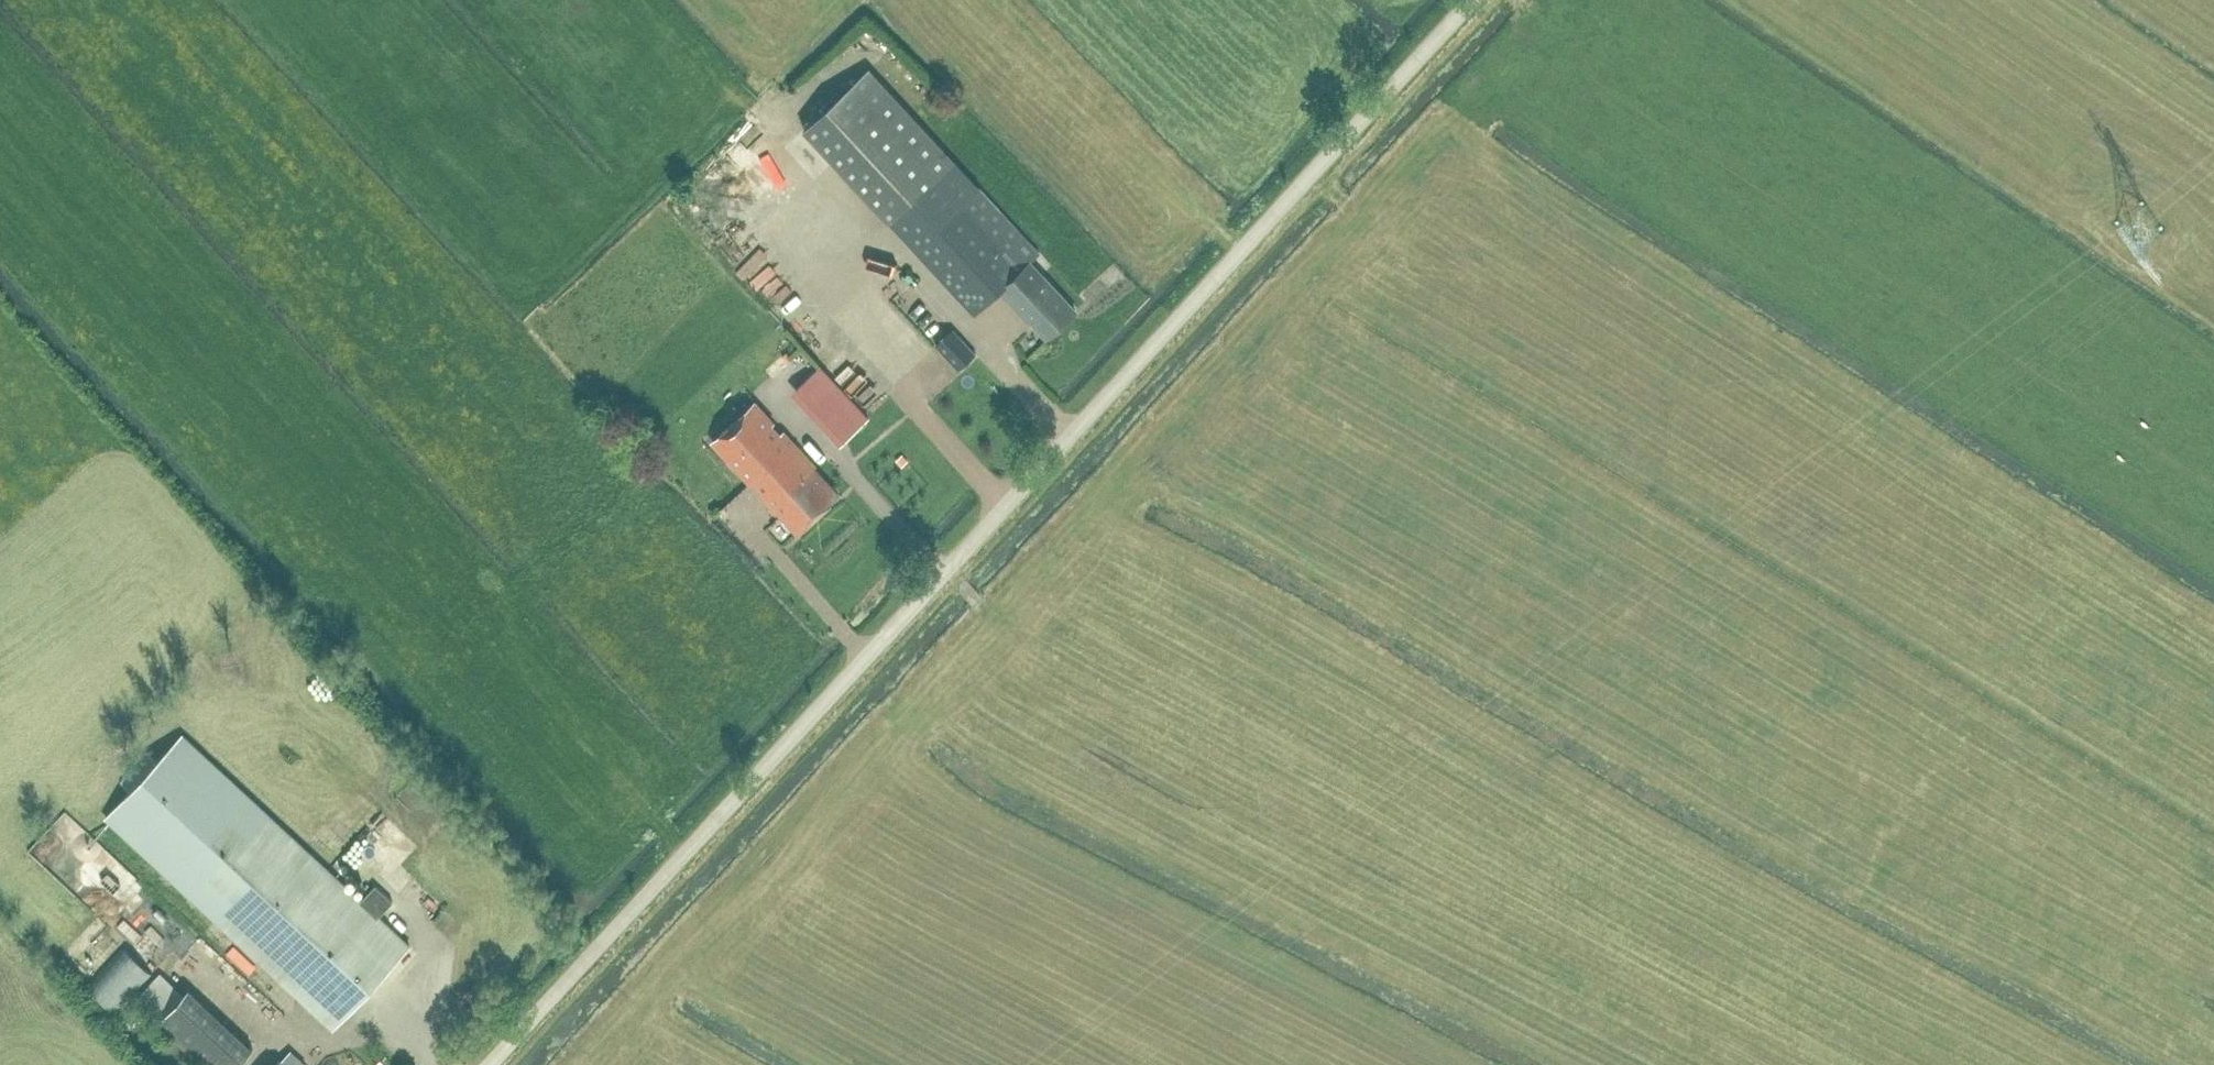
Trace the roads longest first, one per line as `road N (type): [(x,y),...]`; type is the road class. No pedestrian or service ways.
road 1 (unclassified): [(485,1064),(1466,0)]

